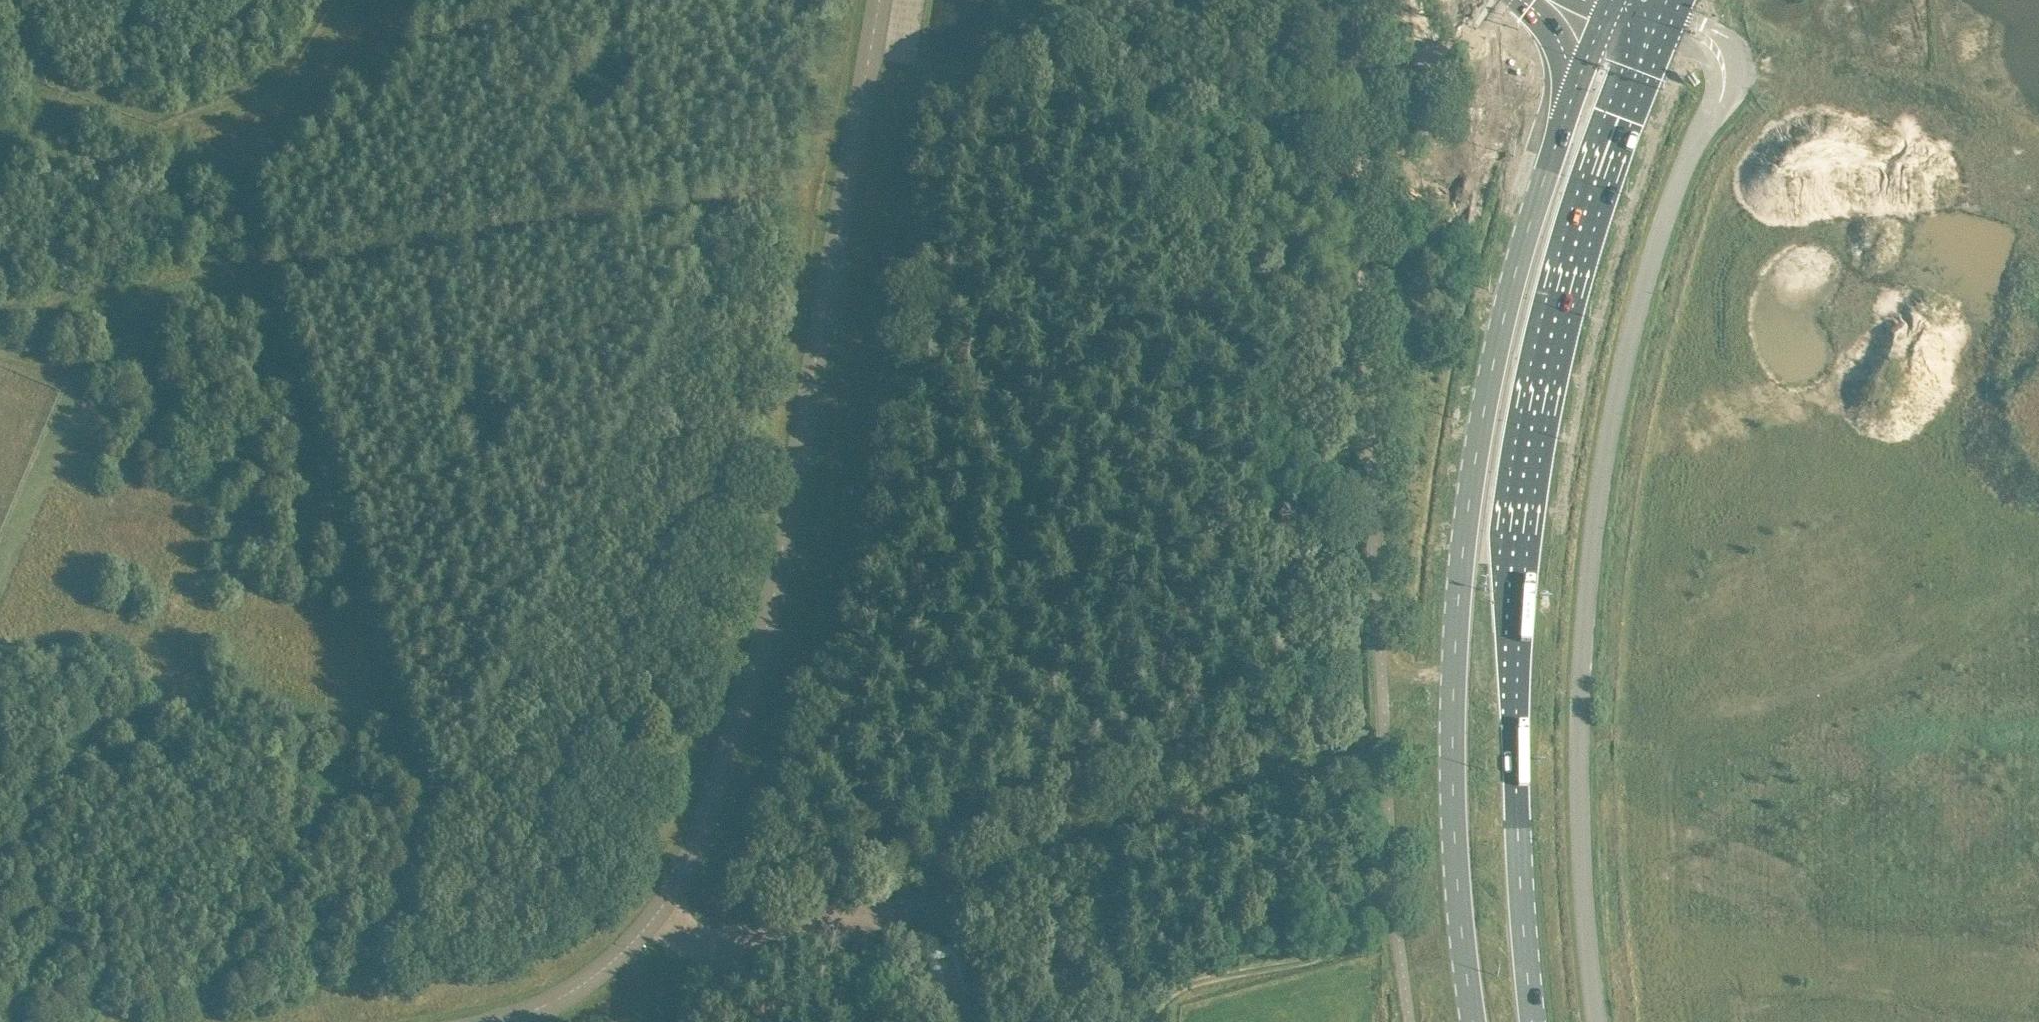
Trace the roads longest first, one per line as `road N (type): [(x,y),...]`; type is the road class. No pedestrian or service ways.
road 1 (unclassified): [(514,1021),(619,969),(687,896),(808,535),(876,0)]
road 2 (primary): [(1603,22),(1526,239),(1471,484),(1456,633),(1453,794),(1475,1021)]
road 3 (primary): [(1533,1021),(1516,757),(1535,495),(1591,242),(1666,41)]
road 4 (unclassified): [(1597,1021),(1579,748),(1600,493),(1649,273),(1688,157),(1718,107),(1723,61)]

